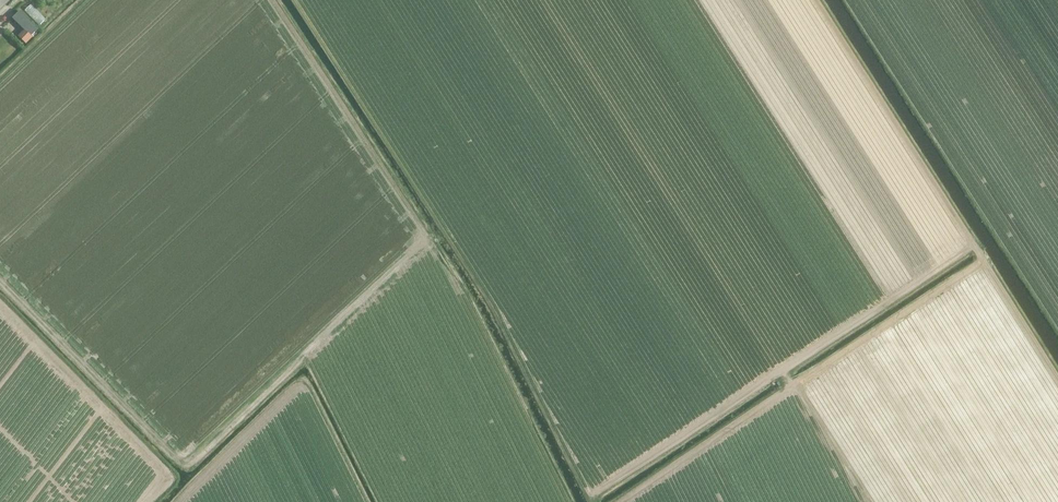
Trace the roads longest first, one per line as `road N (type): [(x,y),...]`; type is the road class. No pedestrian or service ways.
road 1 (track): [(863,501),(541,0)]

